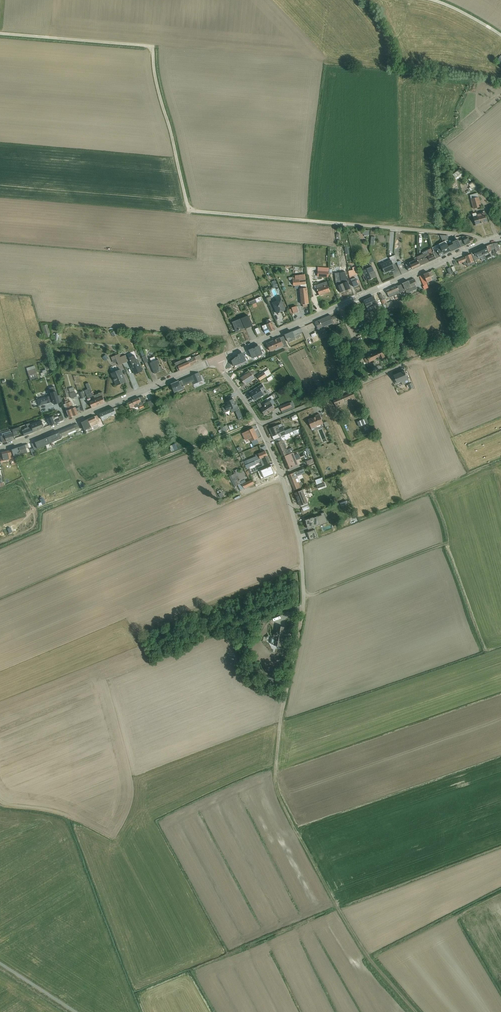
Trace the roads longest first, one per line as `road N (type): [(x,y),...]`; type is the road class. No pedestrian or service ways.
road 1 (unclassified): [(484,243),(468,234),(190,211),(153,47),(0,34)]
road 2 (tertiary): [(484,243),(215,360)]
road 3 (tertiary): [(215,360),(0,447)]
road 4 (track): [(295,829),(275,780),(304,604)]
road 5 (residential): [(260,425),(298,532),(304,604)]
road 6 (residential): [(260,425),(405,364)]

